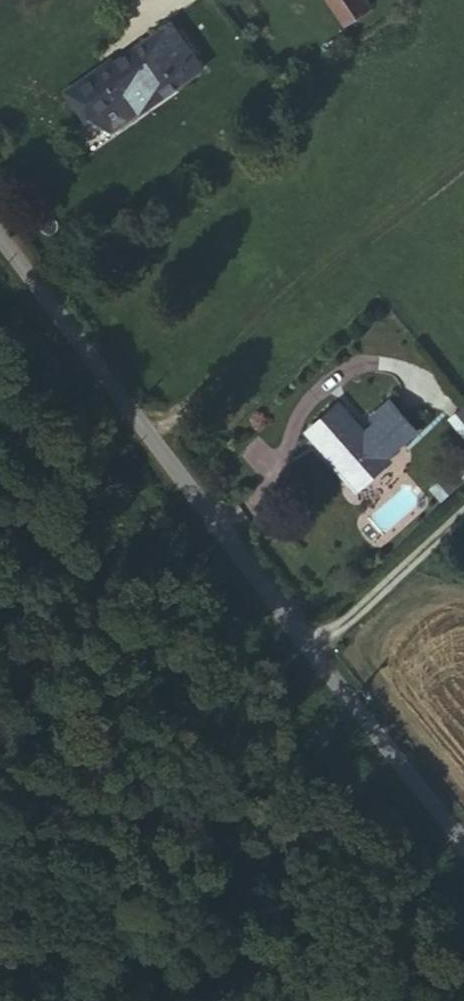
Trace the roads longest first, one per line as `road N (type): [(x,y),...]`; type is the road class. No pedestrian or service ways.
road 1 (residential): [(0,225),(296,637)]
road 2 (residential): [(296,637),(463,852)]
road 3 (residential): [(296,637),(463,490)]

